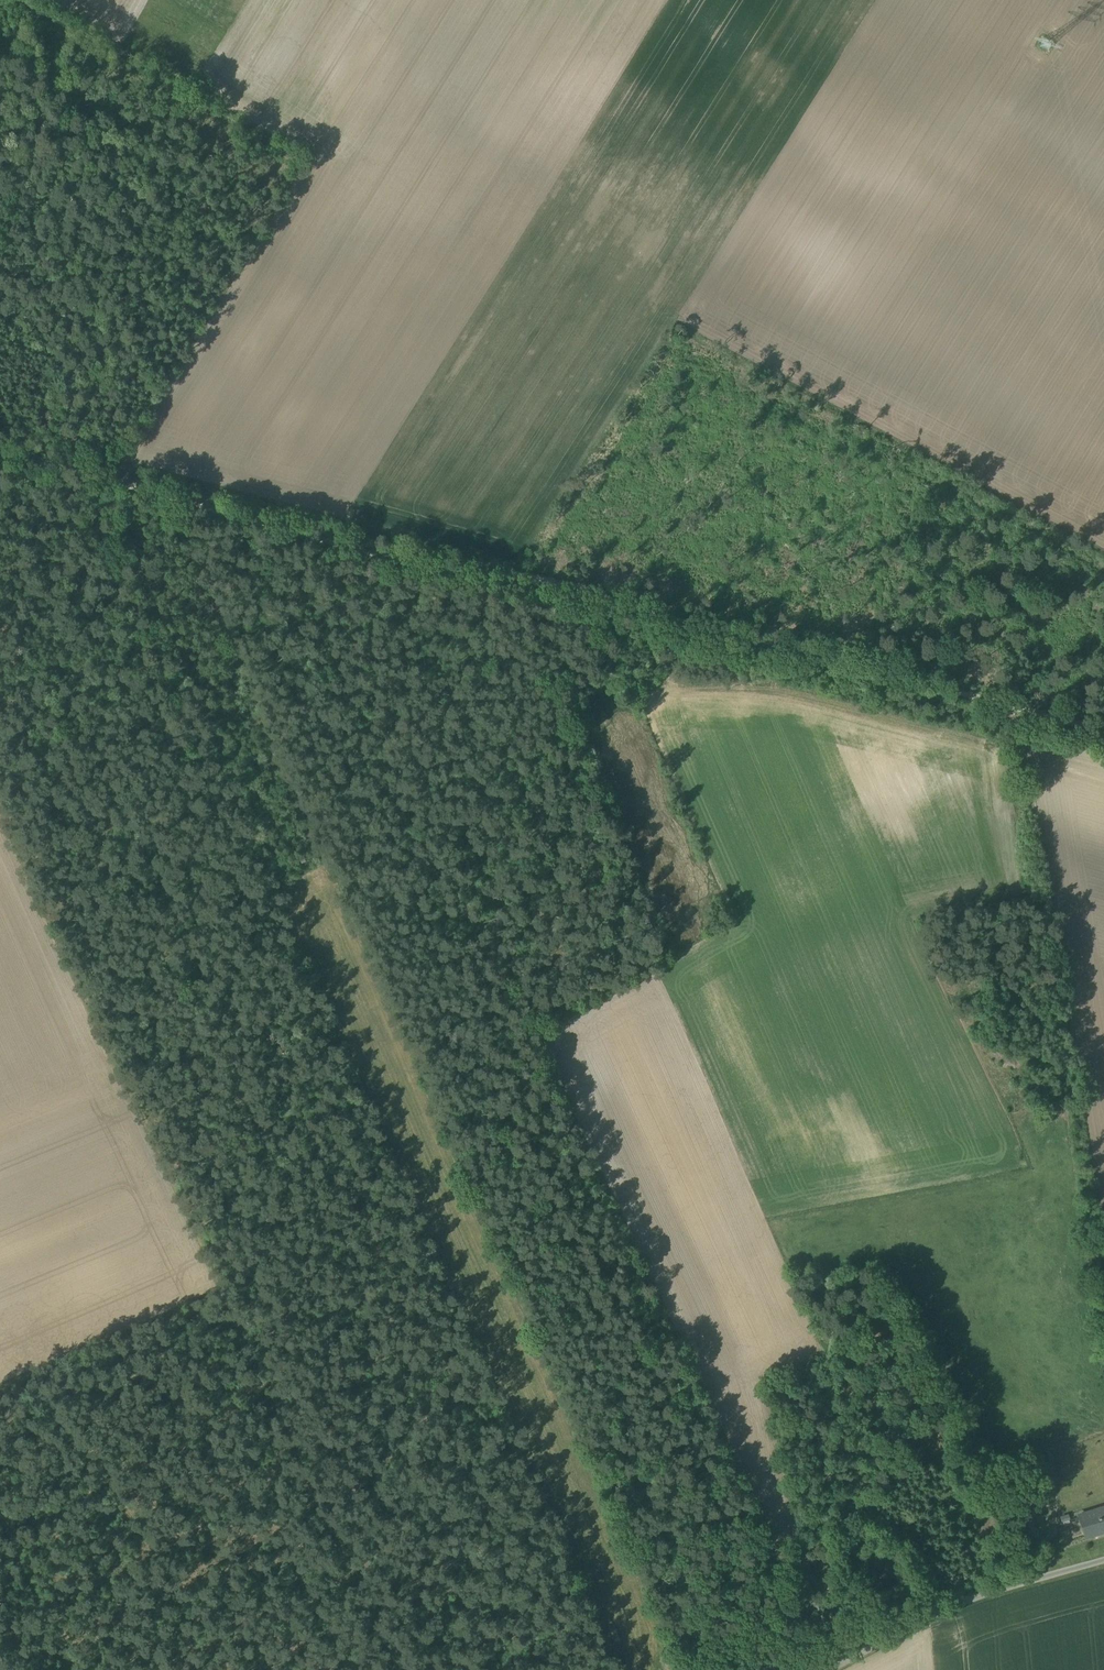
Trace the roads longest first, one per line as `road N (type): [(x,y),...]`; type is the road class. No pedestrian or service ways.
road 1 (track): [(1103,736),(495,566),(427,567),(0,448)]
road 2 (unclassified): [(1103,1562),(960,1605),(834,1669)]

